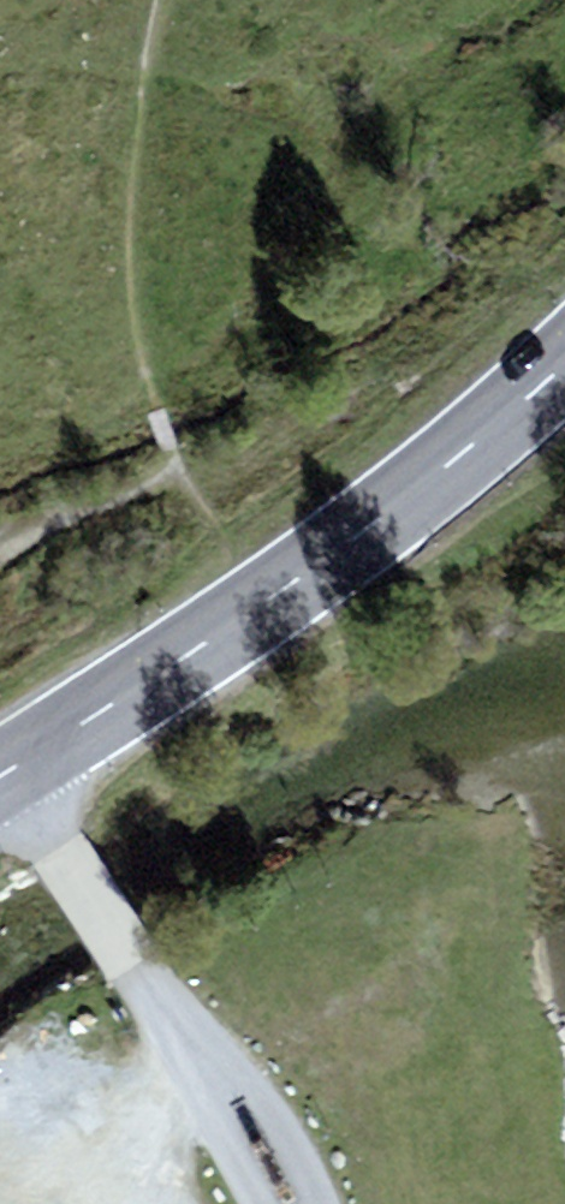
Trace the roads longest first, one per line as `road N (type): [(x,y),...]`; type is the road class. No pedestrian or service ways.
road 1 (primary): [(9,769),(376,523),(564,362)]
road 2 (track): [(0,515),(366,384),(473,312)]
road 3 (residential): [(288,1203),(233,1102),(9,769)]

